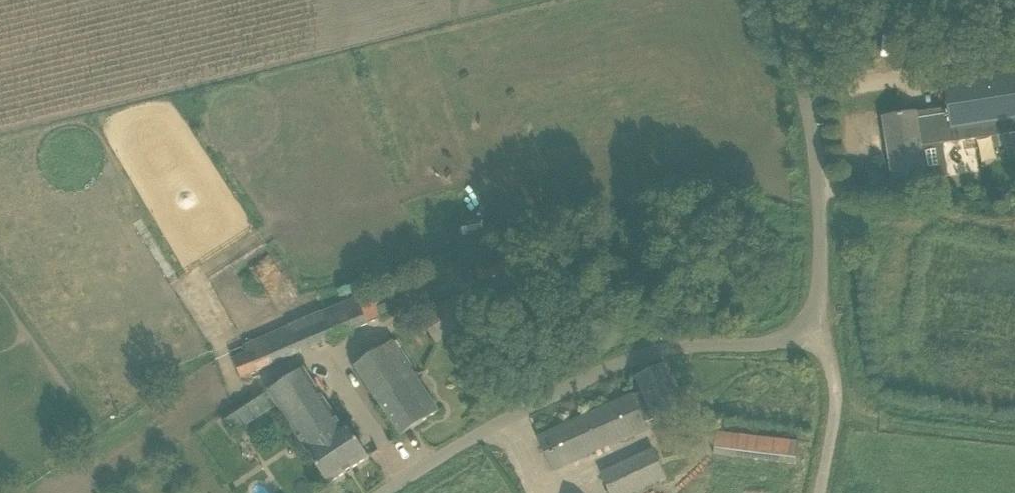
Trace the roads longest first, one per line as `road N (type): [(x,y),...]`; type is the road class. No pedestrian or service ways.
road 1 (unclassified): [(385,492),(615,365),(668,347),(769,345),(801,328),(820,276),(819,193),(810,110),(777,0)]

